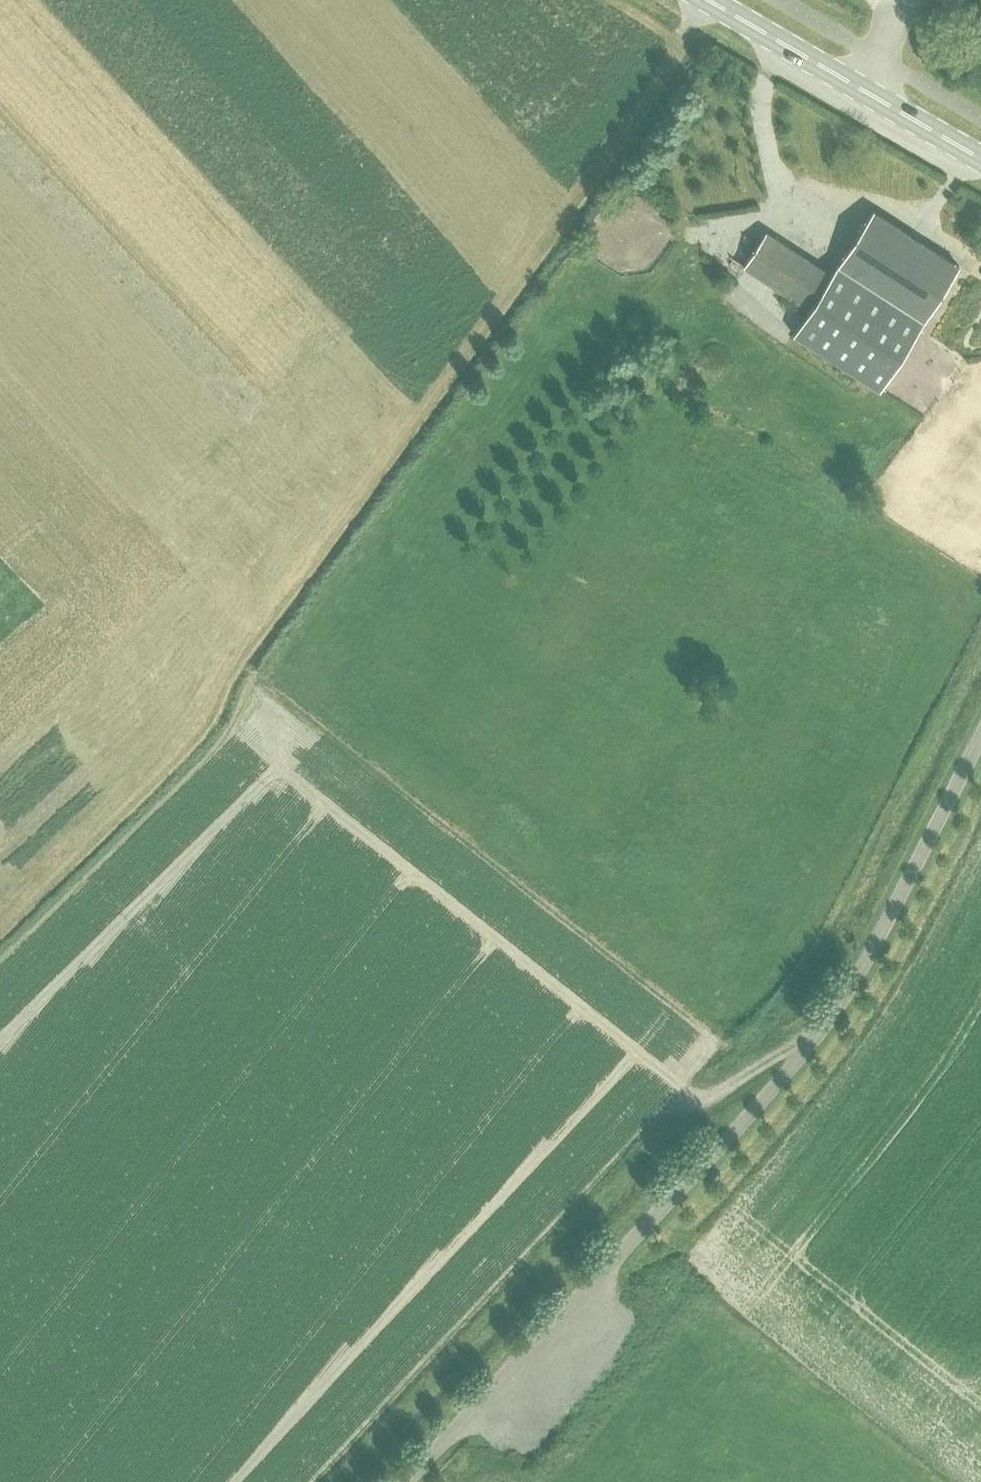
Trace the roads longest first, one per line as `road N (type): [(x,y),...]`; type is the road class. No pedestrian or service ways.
road 1 (track): [(407,1481),(827,1028),(980,738)]
road 2 (secondary): [(709,0),(980,159)]

